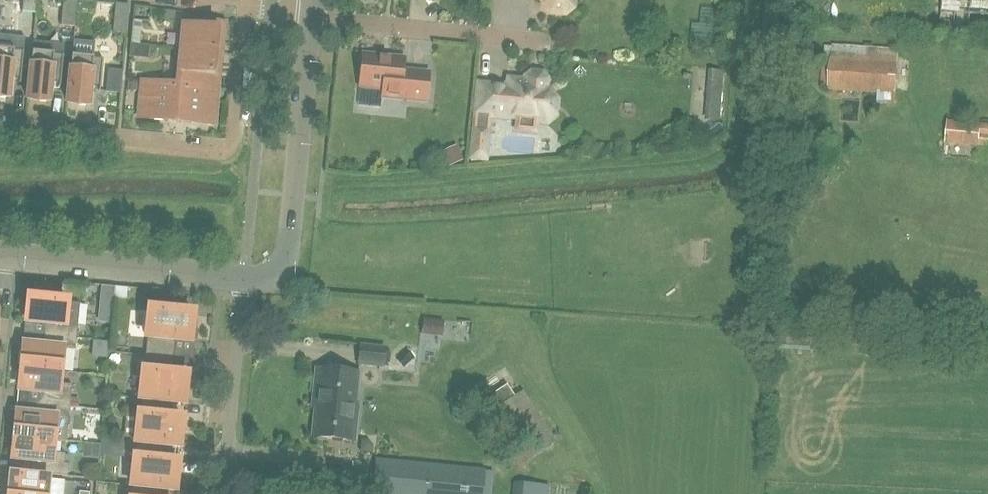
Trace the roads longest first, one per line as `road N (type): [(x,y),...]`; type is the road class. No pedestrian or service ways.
road 1 (track): [(747,0),(737,120),(709,148),(457,180),(322,184)]
road 2 (residential): [(0,128),(217,150),(230,143),(244,3)]
road 3 (unclassified): [(242,281),(271,274),(286,251),(311,15)]
road 4 (residential): [(555,42),(311,15)]
road 5 (unclassified): [(242,281),(0,254)]
road 6 (residential): [(219,493),(242,281)]

